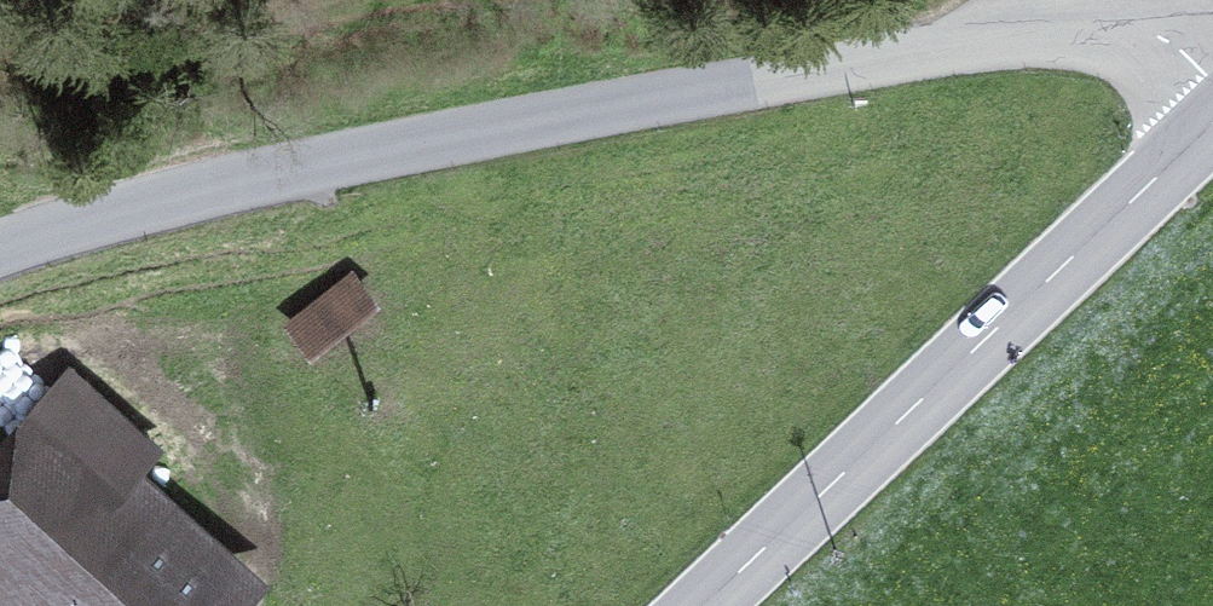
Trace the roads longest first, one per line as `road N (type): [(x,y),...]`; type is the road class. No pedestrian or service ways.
road 1 (residential): [(1212,69),(1135,37),(972,48),(319,165),(0,247)]
road 2 (secondary): [(695,605),(1212,129)]
road 3 (track): [(393,0),(337,4),(150,68),(46,76),(0,55)]

